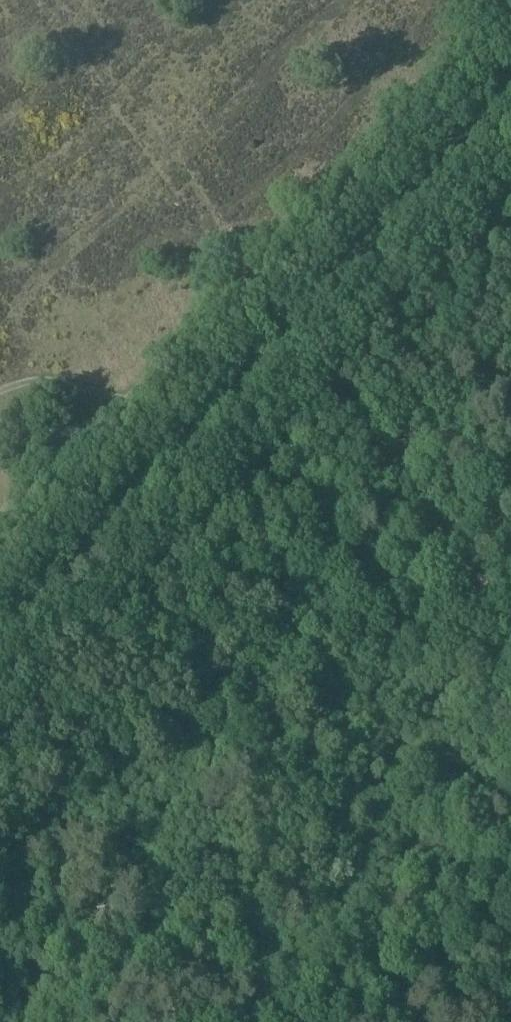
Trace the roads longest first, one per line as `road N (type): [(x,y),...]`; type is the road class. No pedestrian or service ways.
road 1 (track): [(177,461),(510,106)]
road 2 (track): [(257,472),(510,542)]
road 3 (track): [(0,651),(177,461)]

